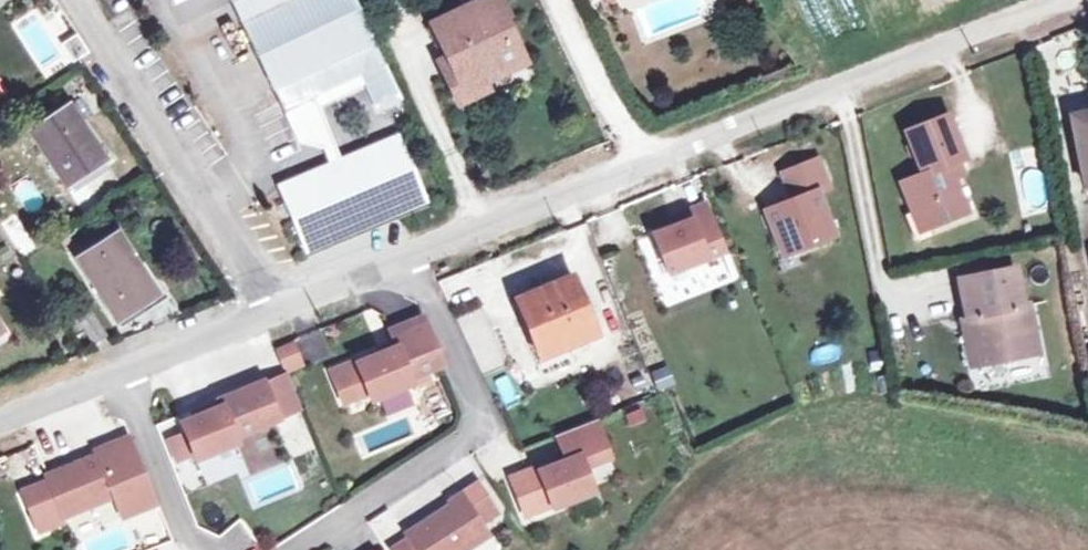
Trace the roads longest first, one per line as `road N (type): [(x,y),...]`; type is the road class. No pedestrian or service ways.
road 1 (residential): [(280,310),(1055,0)]
road 2 (residential): [(71,0),(280,310)]
road 3 (residential): [(0,416),(280,310)]

